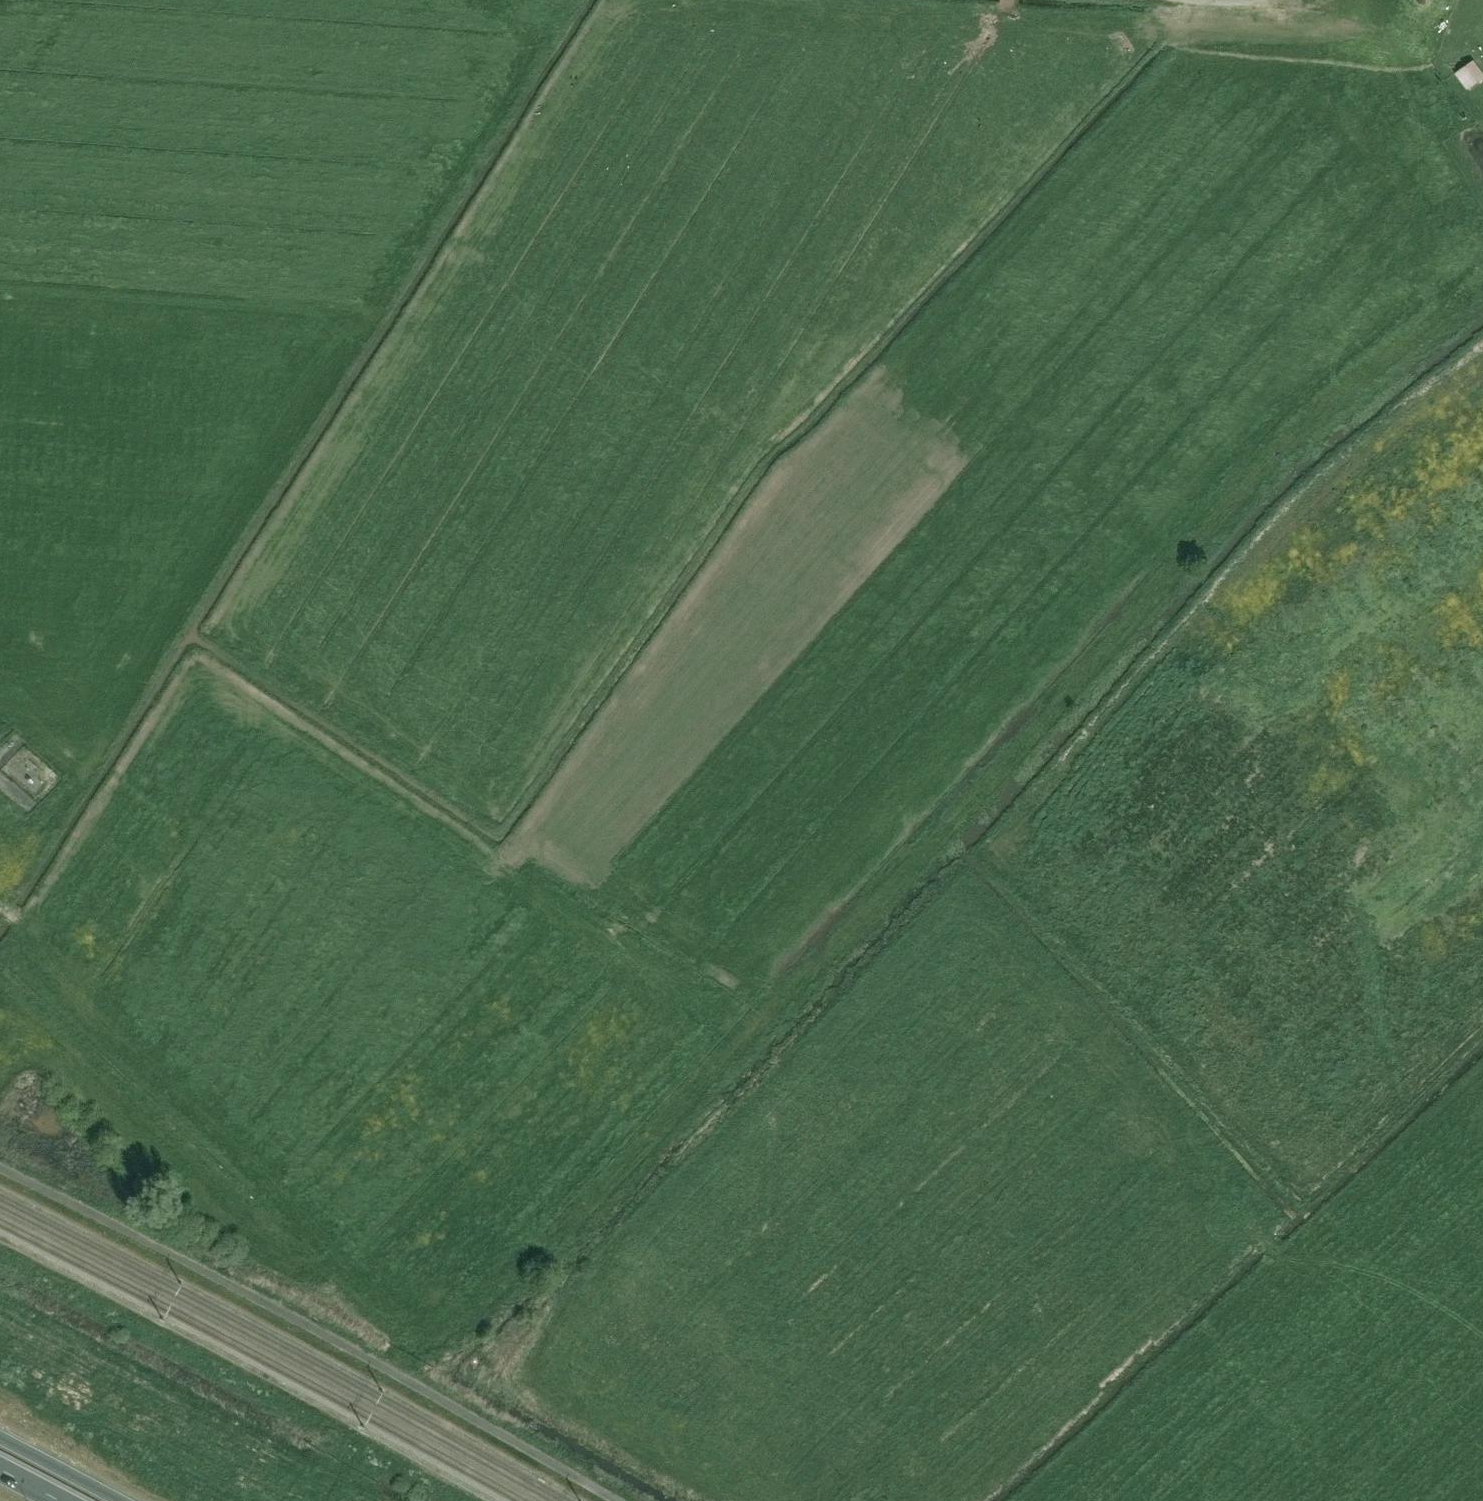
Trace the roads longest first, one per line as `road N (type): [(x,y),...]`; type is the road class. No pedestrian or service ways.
road 1 (trunk): [(112,1500),(0,1441)]

